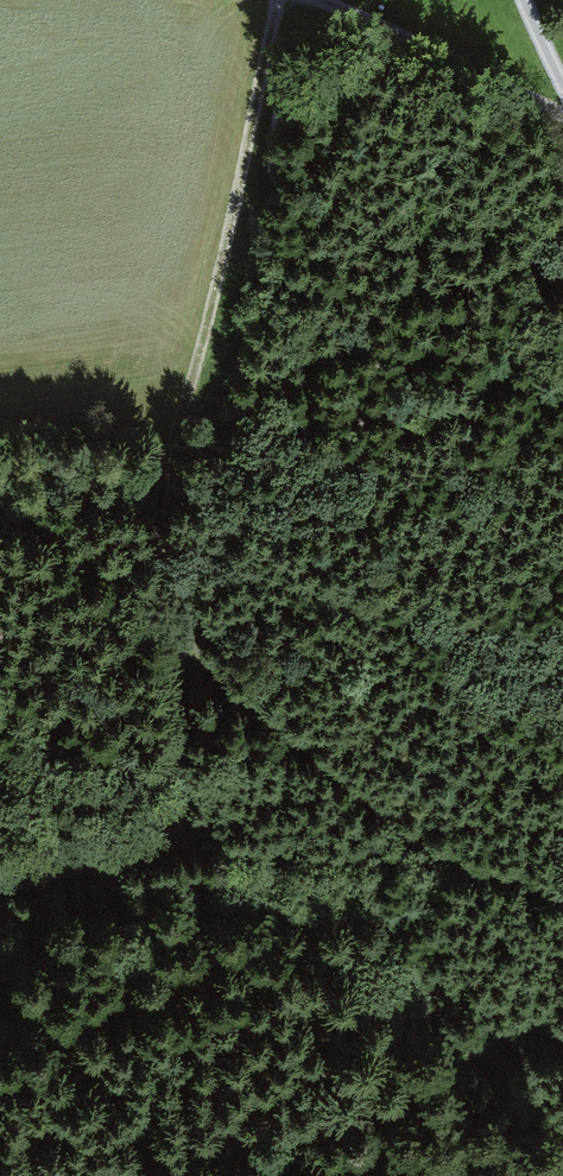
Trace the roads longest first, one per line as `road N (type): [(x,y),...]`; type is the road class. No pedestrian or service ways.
road 1 (track): [(177,846),(169,608),(158,516),(280,0)]
road 2 (track): [(0,888),(177,846),(449,856),(562,889)]
road 3 (track): [(169,608),(449,856)]
road 4 (track): [(321,0),(562,118)]

